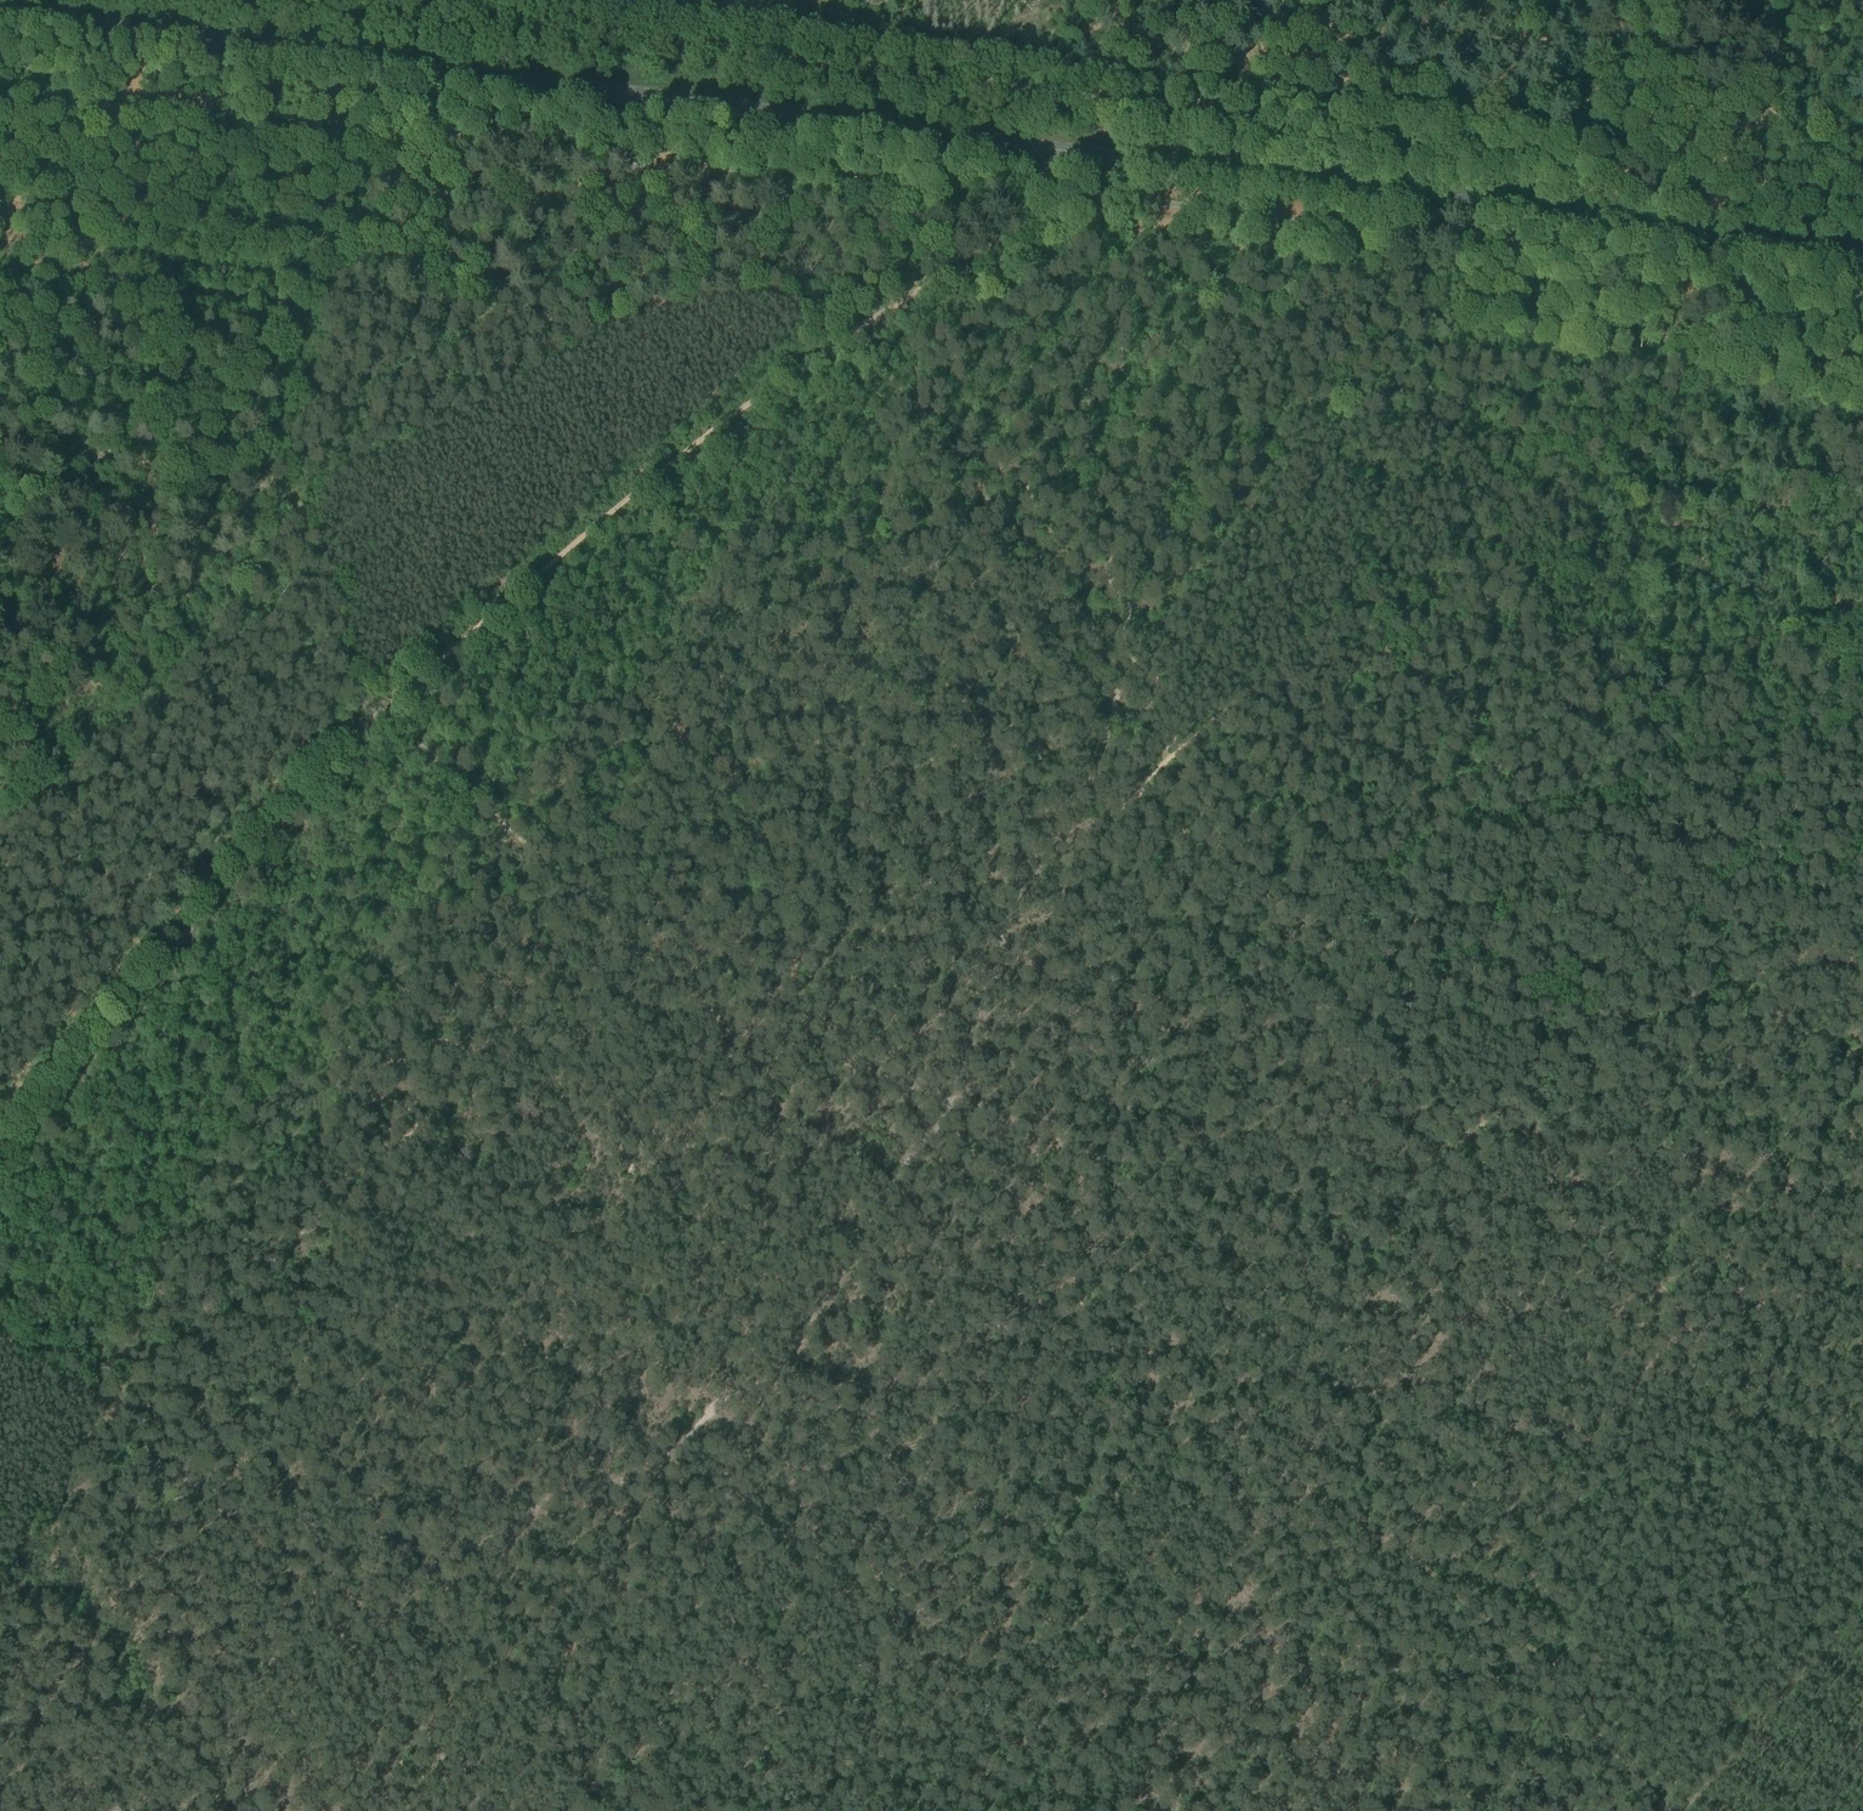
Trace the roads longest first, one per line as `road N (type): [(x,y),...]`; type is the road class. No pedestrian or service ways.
road 1 (primary): [(0,11),(1862,252)]
road 2 (track): [(949,1102),(1039,1108),(1145,1297),(1161,1378),(1433,1567),(1675,1810)]
road 3 (track): [(949,1102),(781,1368),(660,1467),(527,1514),(391,1591),(382,1628),(389,1688),(496,1810)]
road 4 (track): [(1862,588),(1796,638),(1662,682),(1632,682),(1615,677),(1501,548),(1481,546),(1318,626),(1082,821)]
road 5 (track): [(0,265),(309,302),(339,282),(625,304),(694,285),(782,280),(834,287),(871,320)]
road 6 (track): [(871,320),(613,509),(380,709)]
road 7 (track): [(1294,1471),(1257,1617),(1049,1708),(975,1763),(867,1798),(850,1810)]
road 8 (track): [(380,709),(0,1155)]
road 9 (track): [(0,439),(1,424),(37,448),(263,480),(281,489),(318,528),(343,644),(380,709)]
road 10 (track): [(1862,1275),(1602,1429),(1396,1512),(1392,1534)]
road 11 (track): [(871,320),(1119,700)]
road 12 (track): [(619,931),(731,1019),(949,1102)]
road 13 (track): [(380,709),(619,931)]
road 14 (track): [(1082,821),(1016,890),(949,1102)]
road 15 (track): [(1862,1581),(1676,1810)]
road 16 (track): [(110,1411),(213,1493),(288,1569)]
road 17 (track): [(1049,146),(1044,188),(1029,215),(896,306)]
road 18 (track): [(288,1569),(389,1688)]
road 19 (track): [(0,1325),(110,1411)]
road 20 (track): [(1119,700),(1082,821)]

